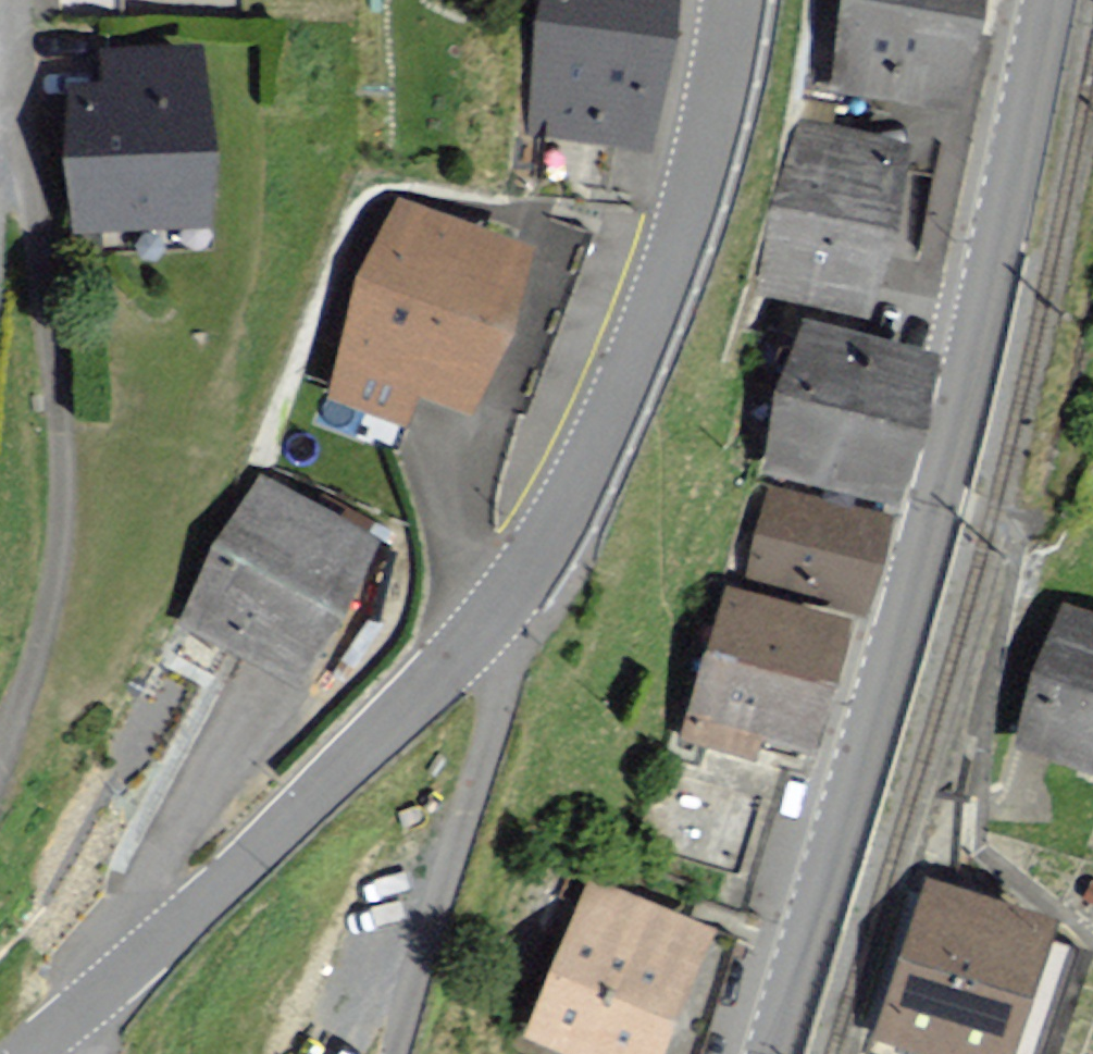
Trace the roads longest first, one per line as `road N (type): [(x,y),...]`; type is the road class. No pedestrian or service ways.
road 1 (secondary): [(774,1053),(930,528),(1050,0)]
road 2 (residential): [(0,741),(50,601),(61,522),(14,0)]
road 3 (unclassified): [(472,639),(533,563),(600,442),(690,204),(737,0)]
road 4 (unclassified): [(30,1053),(254,858),(472,639)]
road 5 (residential): [(390,1053),(474,770),(490,662),(472,639)]
road 6 (residential): [(1092,940),(1011,885),(987,854),(982,675),(999,602)]

